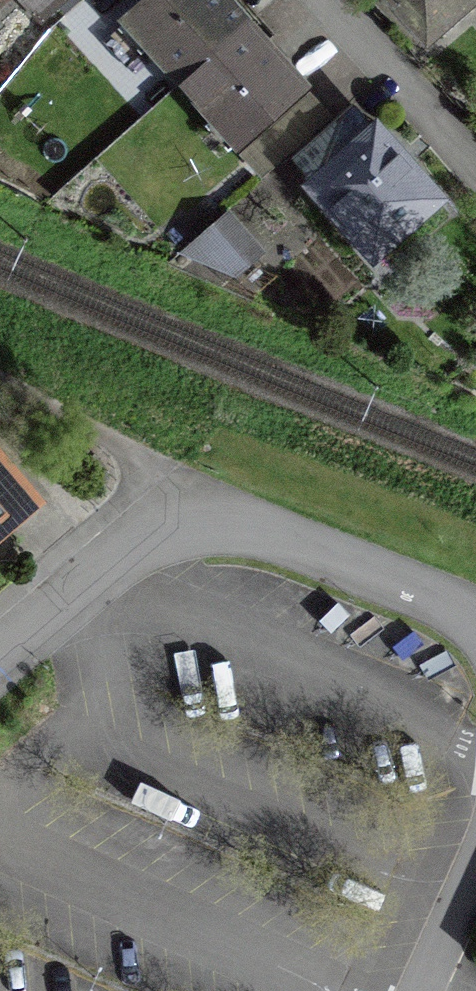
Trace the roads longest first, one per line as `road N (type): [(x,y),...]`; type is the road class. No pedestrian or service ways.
road 1 (residential): [(0,635),(176,477),(475,611)]
road 2 (residential): [(325,0),(475,173)]
road 3 (residential): [(475,836),(403,990)]

